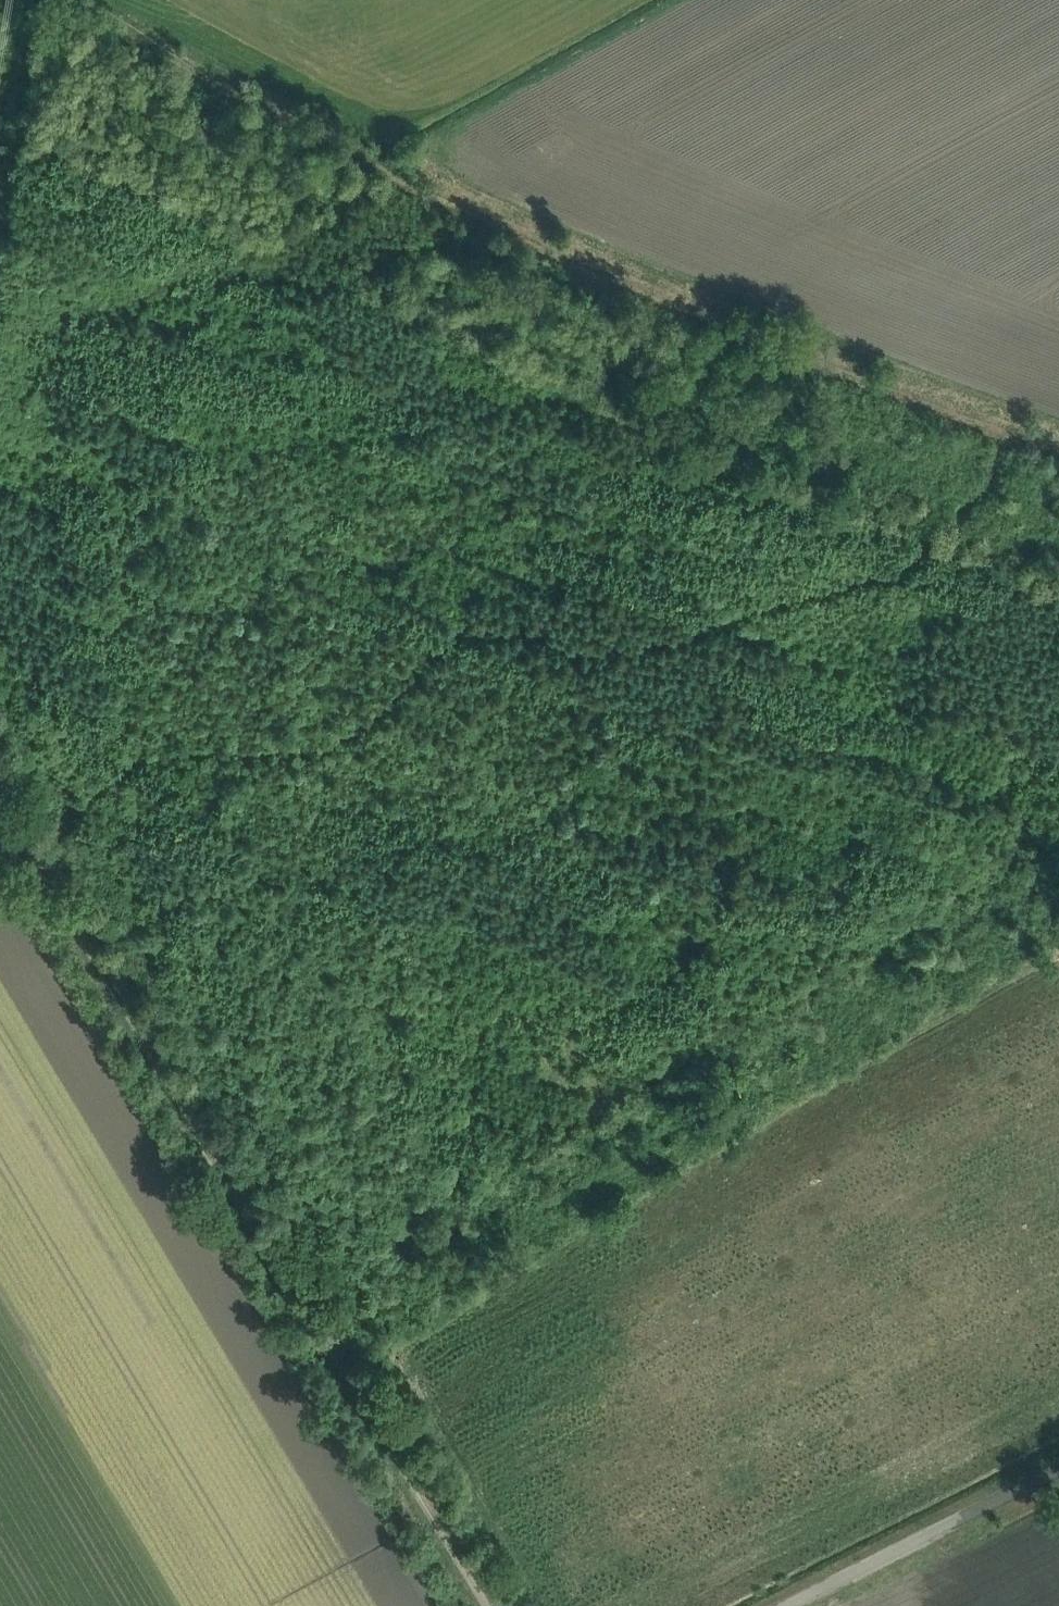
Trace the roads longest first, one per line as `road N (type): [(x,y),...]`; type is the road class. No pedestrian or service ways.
road 1 (track): [(488,1605),(0,802)]
road 2 (unclassified): [(789,1605),(1058,1469)]

